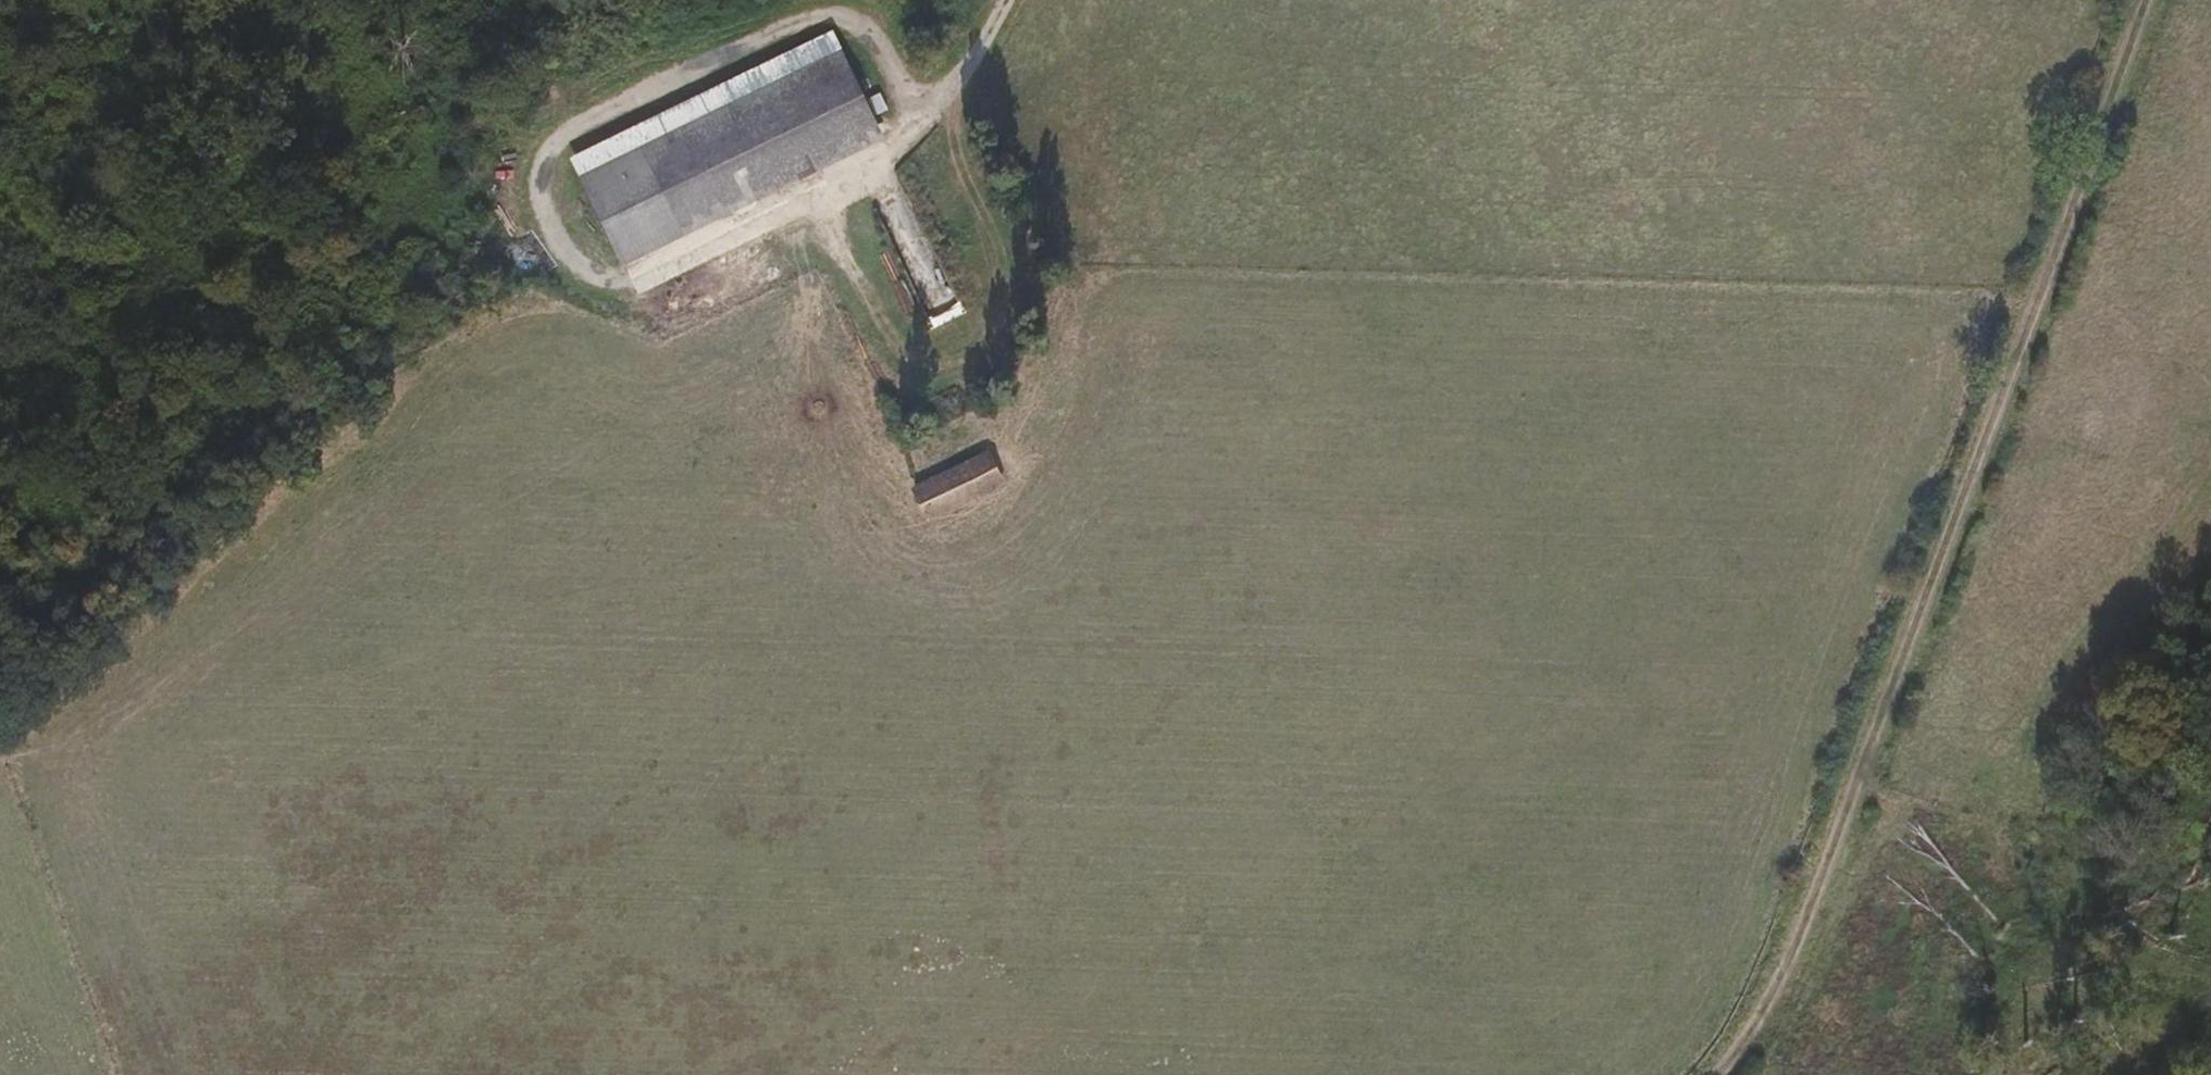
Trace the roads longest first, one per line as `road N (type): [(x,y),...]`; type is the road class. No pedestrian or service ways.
road 1 (track): [(1726,1074),(1740,1064),(1887,702),(2146,0)]
road 2 (track): [(909,110),(970,57),(1004,0)]

